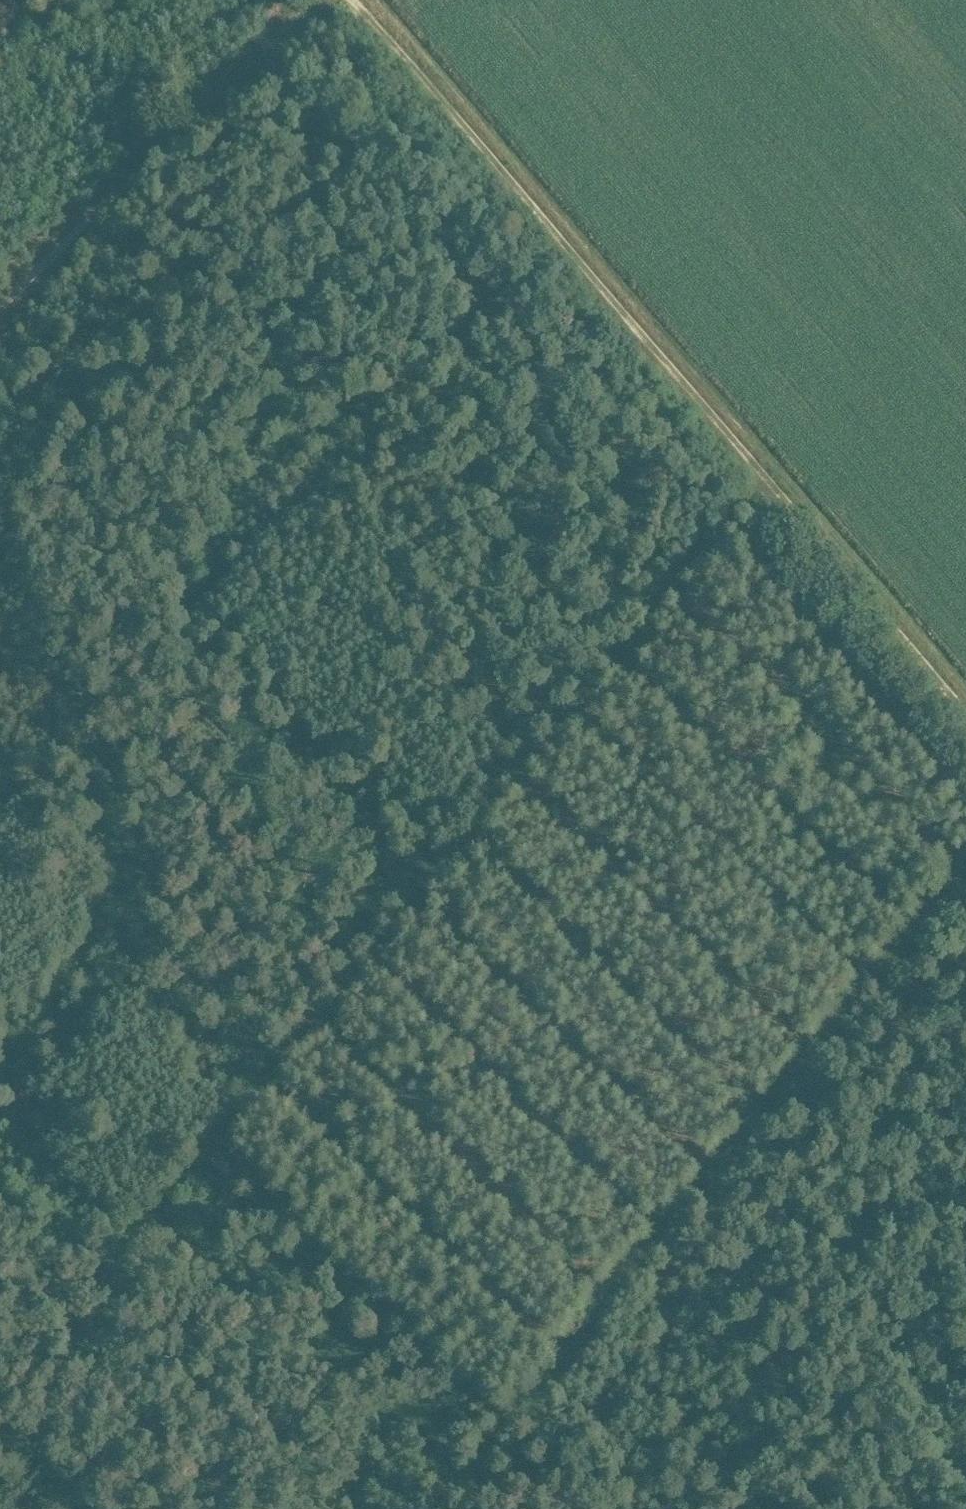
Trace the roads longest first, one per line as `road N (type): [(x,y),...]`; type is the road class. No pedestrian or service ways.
road 1 (track): [(352,0),(965,719)]
road 2 (track): [(0,307),(316,0)]

